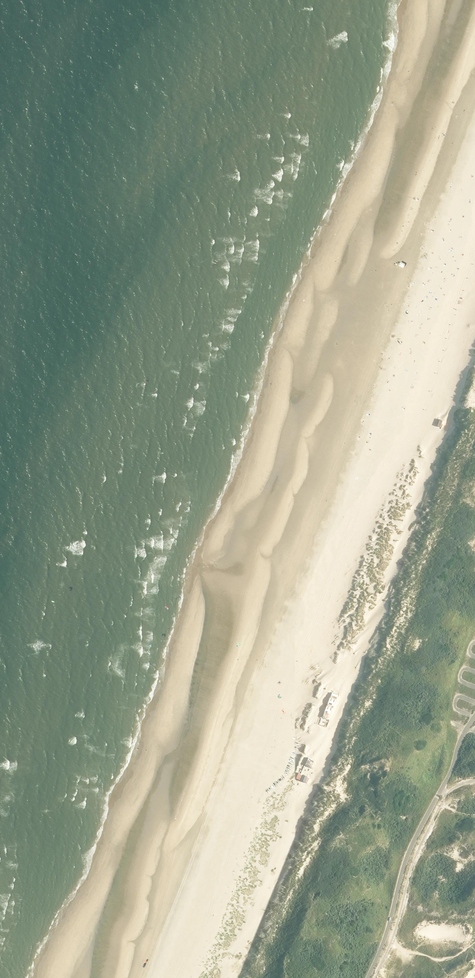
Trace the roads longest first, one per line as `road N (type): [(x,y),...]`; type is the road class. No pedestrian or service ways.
road 1 (unclassified): [(368,977),(407,856),(461,739)]

